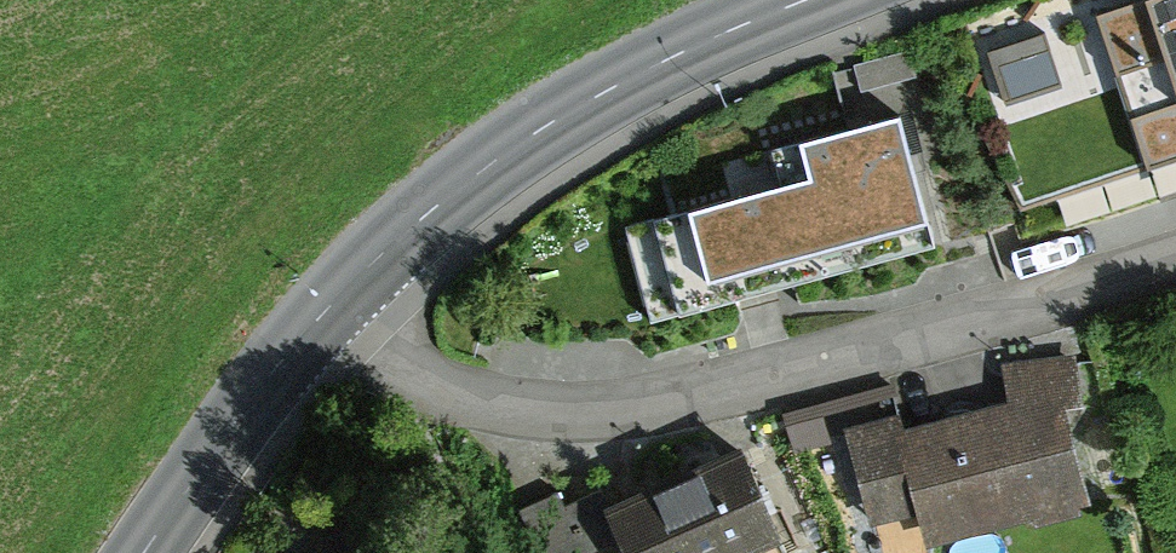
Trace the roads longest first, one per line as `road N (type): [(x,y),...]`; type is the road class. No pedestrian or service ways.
road 1 (residential): [(368,268),(479,394),(637,426),(1175,258)]
road 2 (tertiary): [(808,0),(535,130),(368,268)]
road 3 (tertiary): [(368,268),(249,402),(142,552)]

